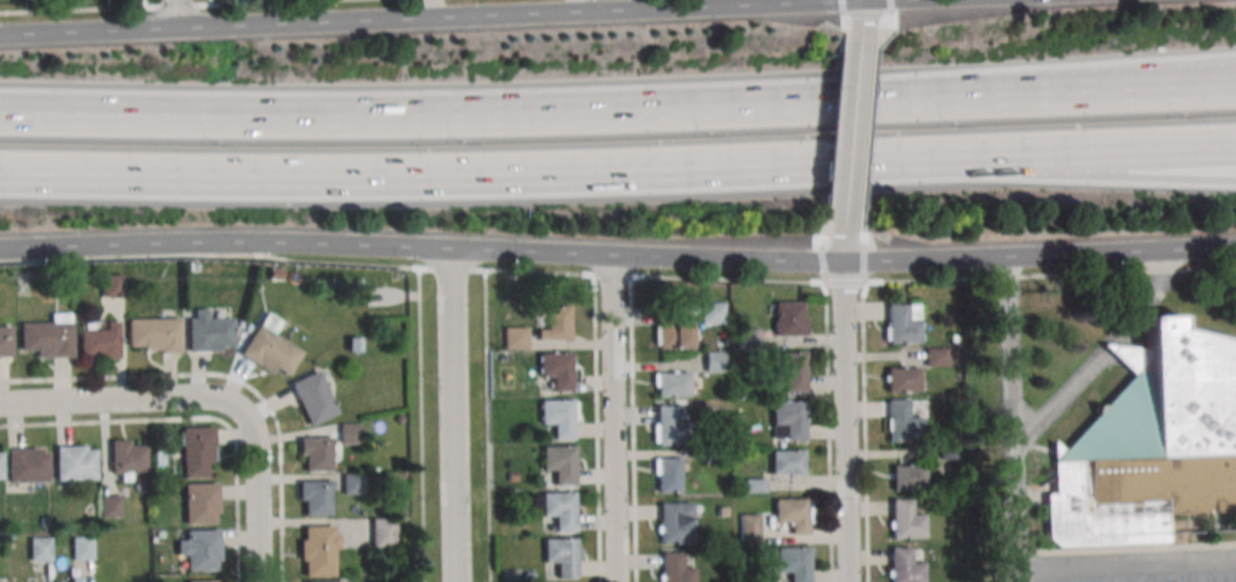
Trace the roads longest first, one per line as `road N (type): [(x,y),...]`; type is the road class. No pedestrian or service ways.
road 1 (motorway): [(1235,93),(691,113),(0,114)]
road 2 (motorway): [(0,173),(412,176),(976,158)]
road 3 (secondary): [(0,249),(202,241),(452,249)]
road 4 (secondary): [(844,261),(1235,248)]
road 5 (residential): [(457,581),(452,249)]
road 6 (residential): [(619,581),(614,255)]
road 7 (residential): [(850,581),(844,261)]
road 8 (secondary): [(862,5),(582,17)]
road 9 (motorway): [(976,158),(1129,177),(1235,180)]
road 10 (secondary): [(433,23),(177,30)]
road 11 (residential): [(0,412),(197,404),(243,424)]
road 12 (secondary): [(614,255),(844,261)]
road 13 (secondary): [(177,30),(0,32)]
road 14 (motorway): [(976,158),(1150,150)]
road 15 (secondary): [(452,249),(614,255)]
road 16 (residential): [(255,581),(256,474),(243,424)]
road 17 (secondary): [(582,17),(433,23)]
road 18 (residential): [(844,261),(854,132)]
road 19 (residential): [(854,132),(862,5)]
road 20 (secondary): [(983,0),(862,5)]

